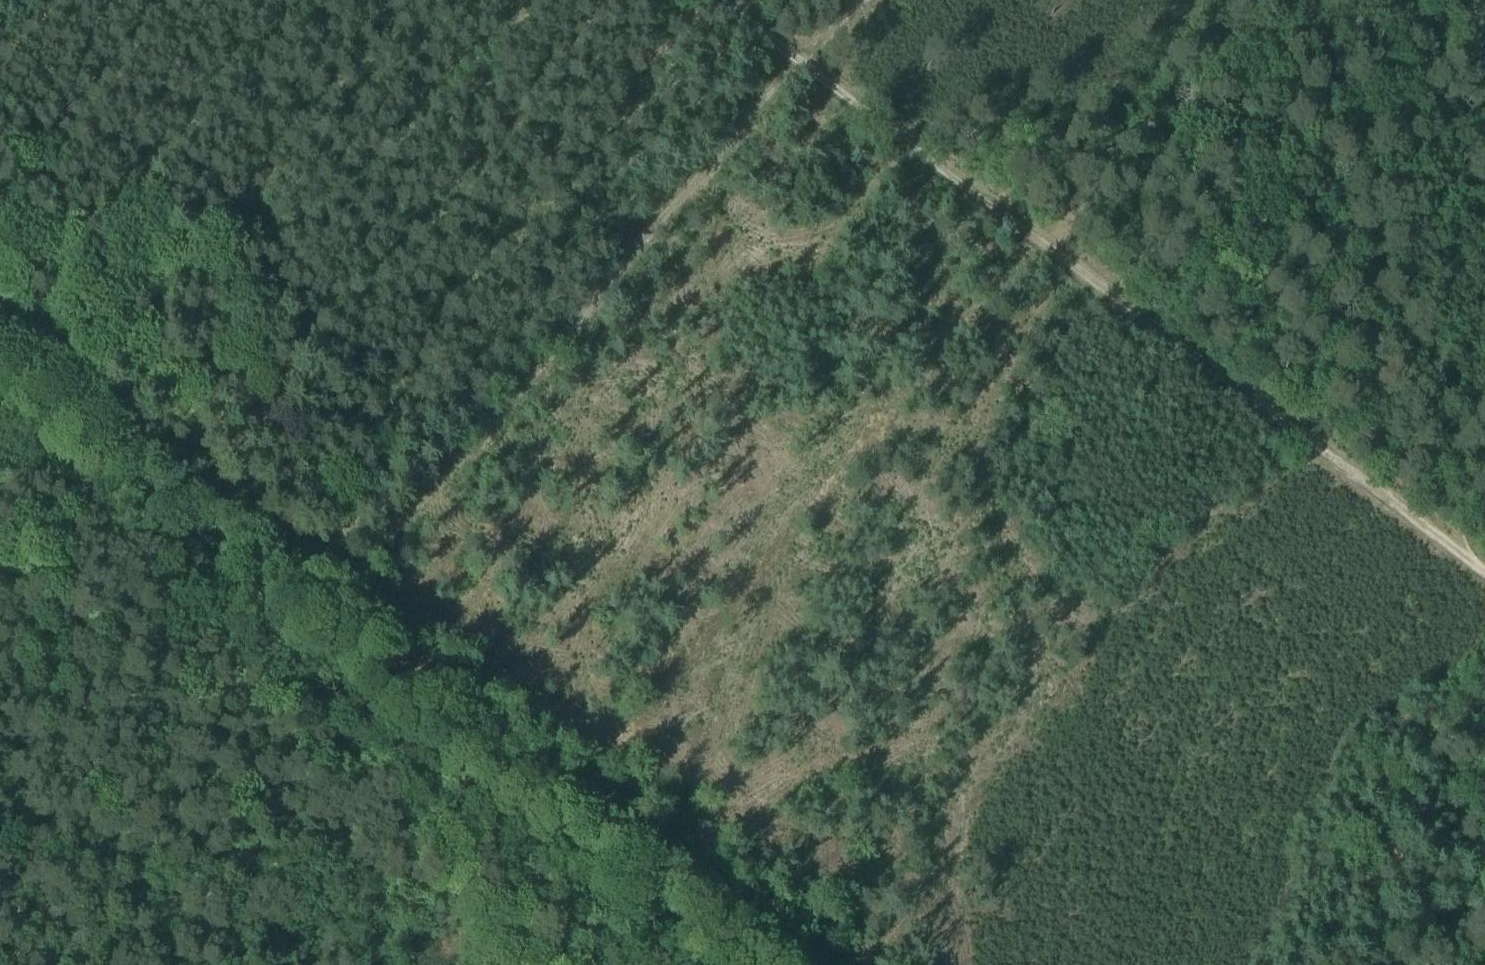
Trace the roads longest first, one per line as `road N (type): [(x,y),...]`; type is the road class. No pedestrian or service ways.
road 1 (track): [(1483,565),(896,133)]
road 2 (track): [(0,323),(354,613)]
road 3 (track): [(896,133),(726,0)]

